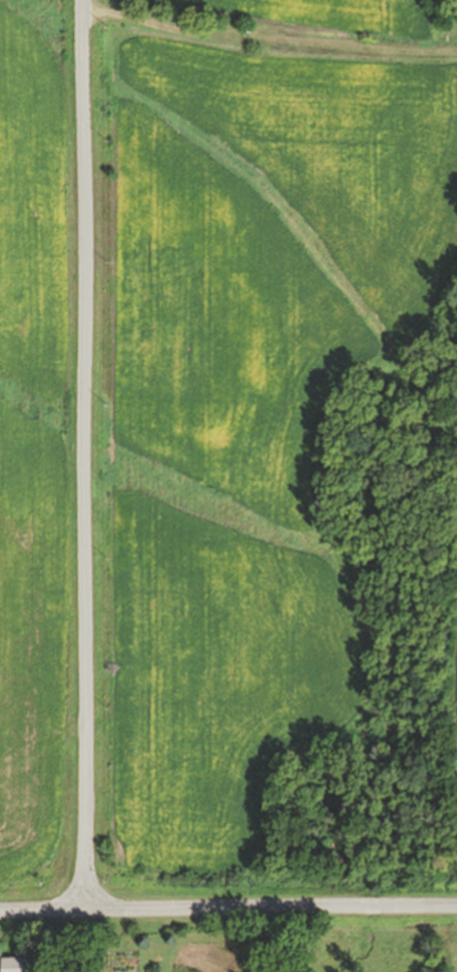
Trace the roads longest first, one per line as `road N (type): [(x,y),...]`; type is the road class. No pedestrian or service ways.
road 1 (residential): [(87,907),(86,0)]
road 2 (residential): [(0,908),(456,903)]
road 3 (residential): [(86,11),(398,52),(456,51)]

